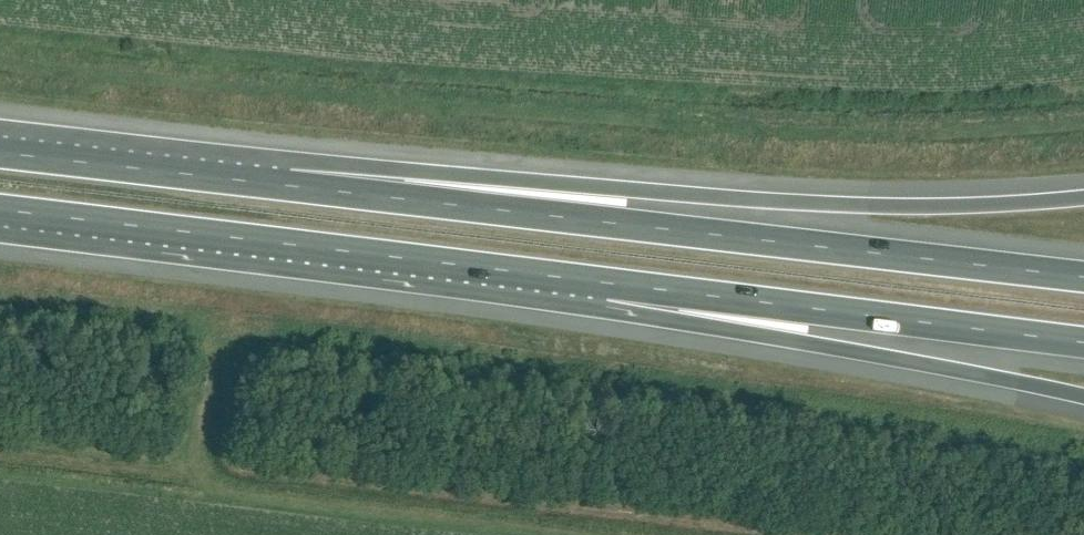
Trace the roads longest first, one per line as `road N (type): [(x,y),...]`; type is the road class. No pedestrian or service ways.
road 1 (motorway): [(1083,276),(298,186)]
road 2 (motorway): [(1083,198),(870,206),(298,186)]
road 3 (motorway): [(0,208),(605,278)]
road 4 (motorway): [(605,278),(1083,400)]
road 5 (motorway): [(605,278),(1083,337)]
road 6 (motorway): [(298,186),(0,152)]

